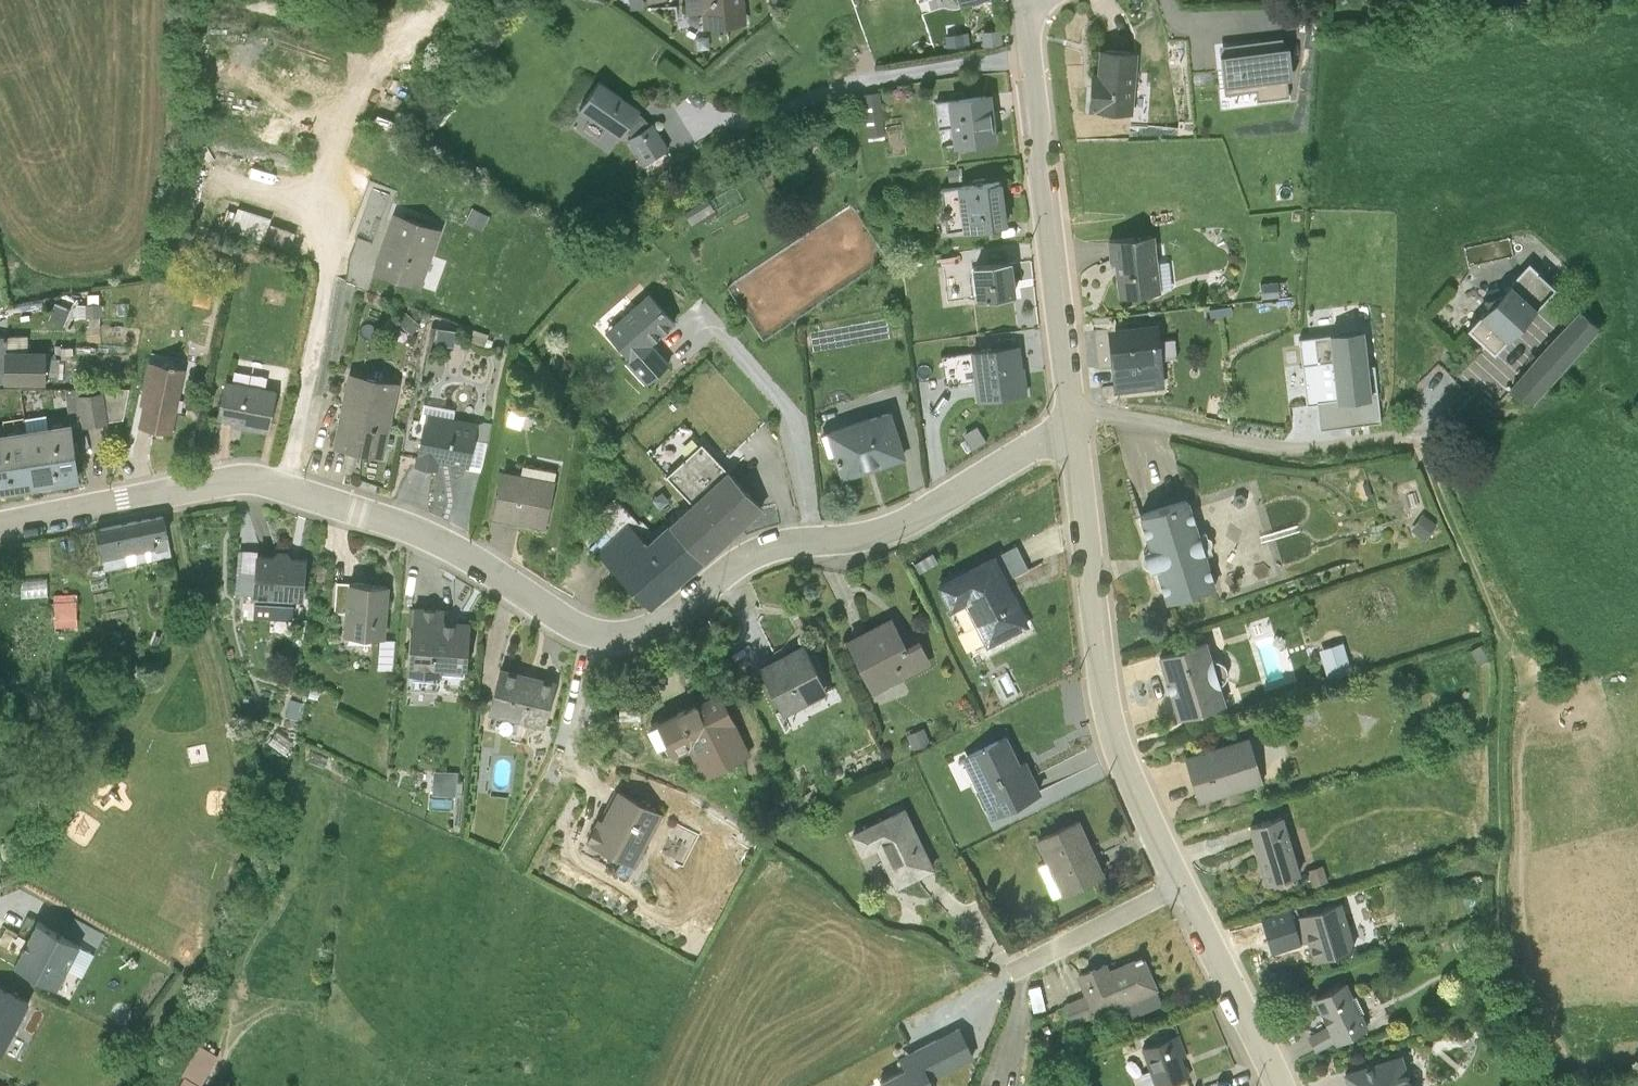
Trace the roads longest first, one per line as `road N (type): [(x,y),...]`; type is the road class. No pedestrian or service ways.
road 1 (residential): [(0,521),(207,487),(283,486),(424,534),(572,623),(634,634),(761,552),(919,515),(1073,420)]
road 2 (unclassified): [(1073,420),(1108,718),(1184,885)]
road 3 (residential): [(1023,12),(1073,420)]
road 4 (unclassified): [(1073,420),(1115,418),(1288,449),(1414,436)]
road 5 (unclassified): [(1184,885),(1278,1085)]
road 6 (track): [(1414,436),(1495,628)]
road 7 (residential): [(1011,971),(1184,885)]

